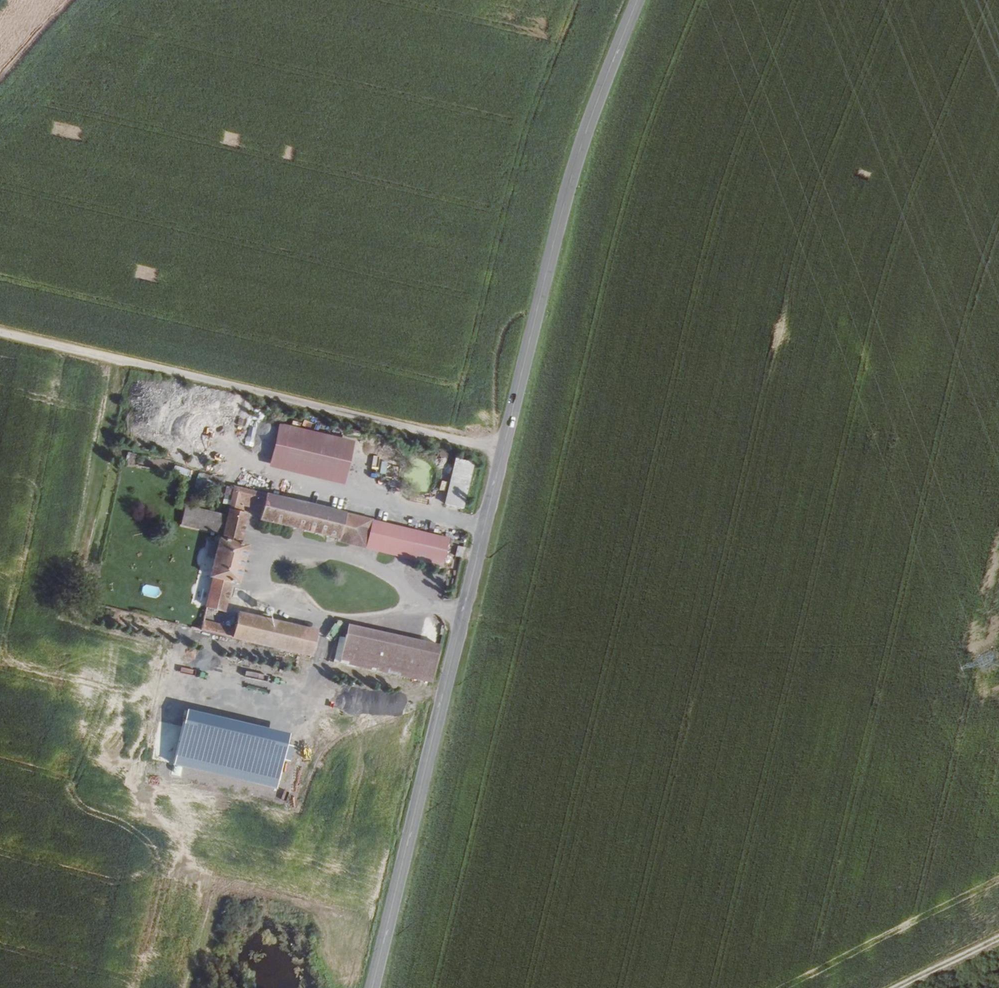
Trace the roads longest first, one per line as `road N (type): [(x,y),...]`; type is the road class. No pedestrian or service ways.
road 1 (tertiary): [(372,987),(502,454)]
road 2 (unclassified): [(0,333),(502,454)]
road 3 (tertiary): [(502,454),(568,187),(637,0)]

